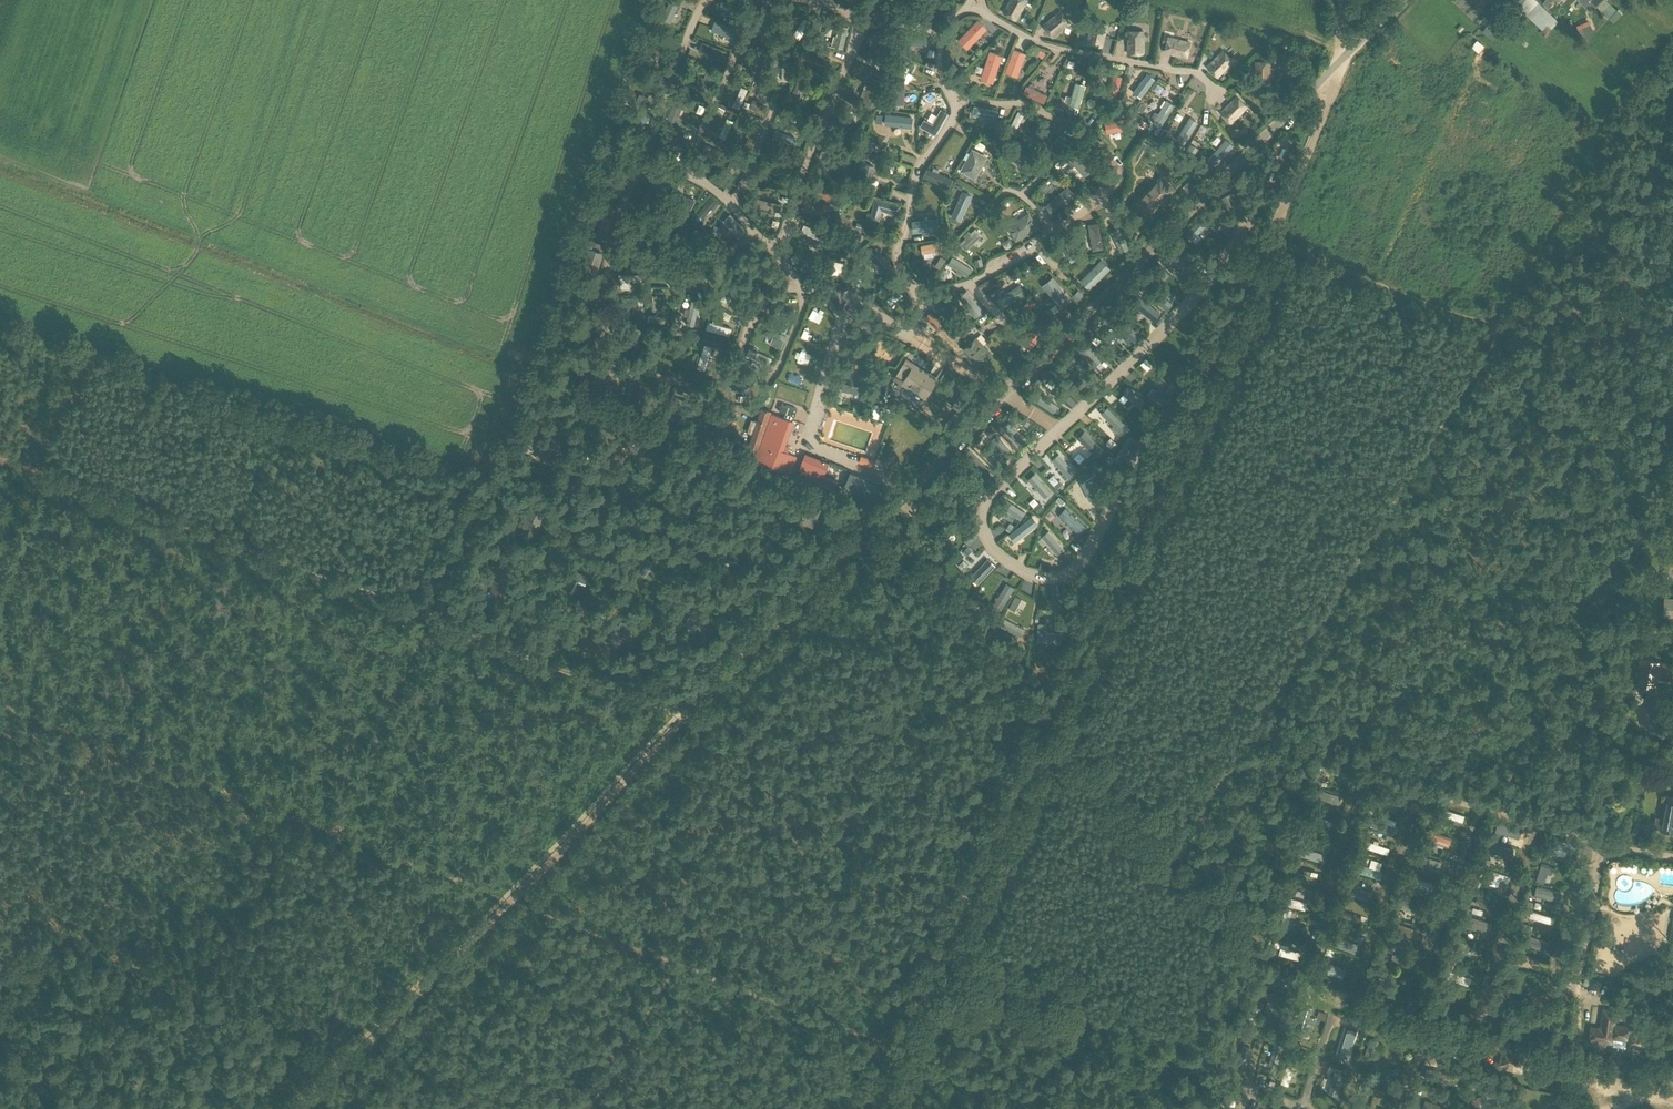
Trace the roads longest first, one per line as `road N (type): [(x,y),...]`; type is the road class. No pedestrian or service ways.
road 1 (unclassified): [(1342,60),(807,597)]
road 2 (track): [(428,617),(677,716),(974,883)]
road 3 (track): [(1056,702),(1268,237)]
road 4 (track): [(508,902),(807,597)]
road 5 (track): [(874,1108),(1046,724)]
road 6 (track): [(305,1108),(508,902)]
road 7 (track): [(1533,826),(1474,1015)]
road 8 (track): [(1268,237),(1342,60)]
road 9 (track): [(1422,792),(1369,965)]
road 10 (track): [(1477,809),(1426,979)]
road 11 (track): [(1362,773),(1314,936)]
road 12 (track): [(428,617),(490,480)]
road 13 (track): [(1574,1108),(1581,992),(1575,963)]
road 14 (track): [(1547,981),(1586,841)]
road 15 (track): [(1274,994),(1240,1108)]

